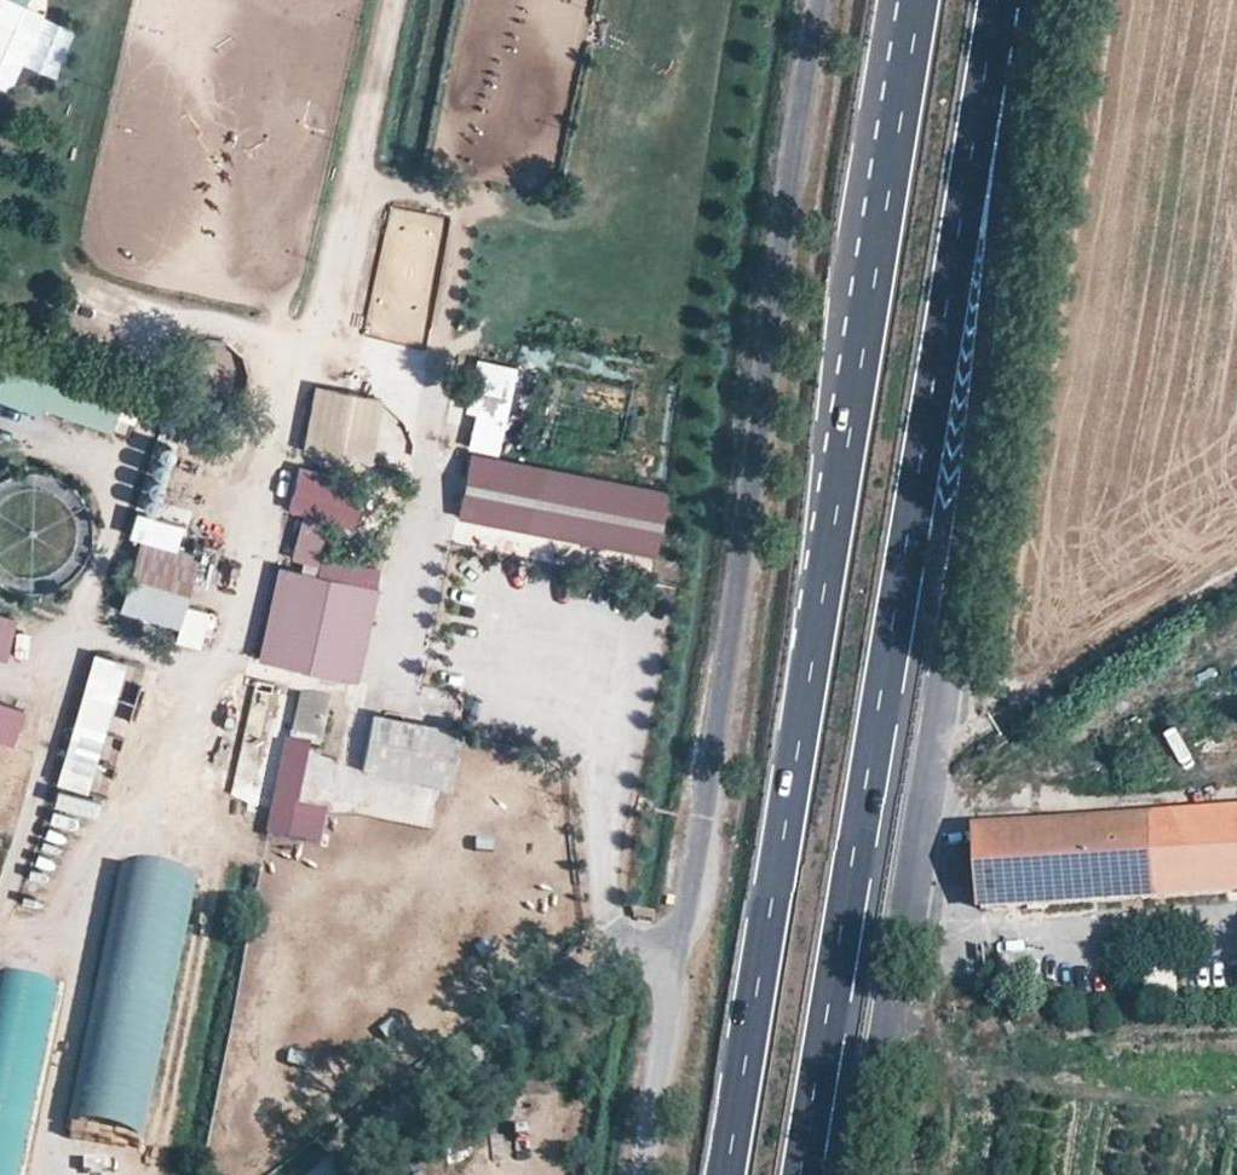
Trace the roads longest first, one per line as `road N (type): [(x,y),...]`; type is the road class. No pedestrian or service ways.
road 1 (track): [(396,0),(363,172),(290,405),(232,645),(177,759),(107,850),(35,1174)]
road 2 (primary): [(919,0),(725,1174)]
road 3 (unclassified): [(818,0),(711,773),(639,1174)]
road 4 (primary): [(800,1174),(983,84)]
road 5 (unclassified): [(862,1174),(995,334),(1006,192),(983,84)]

